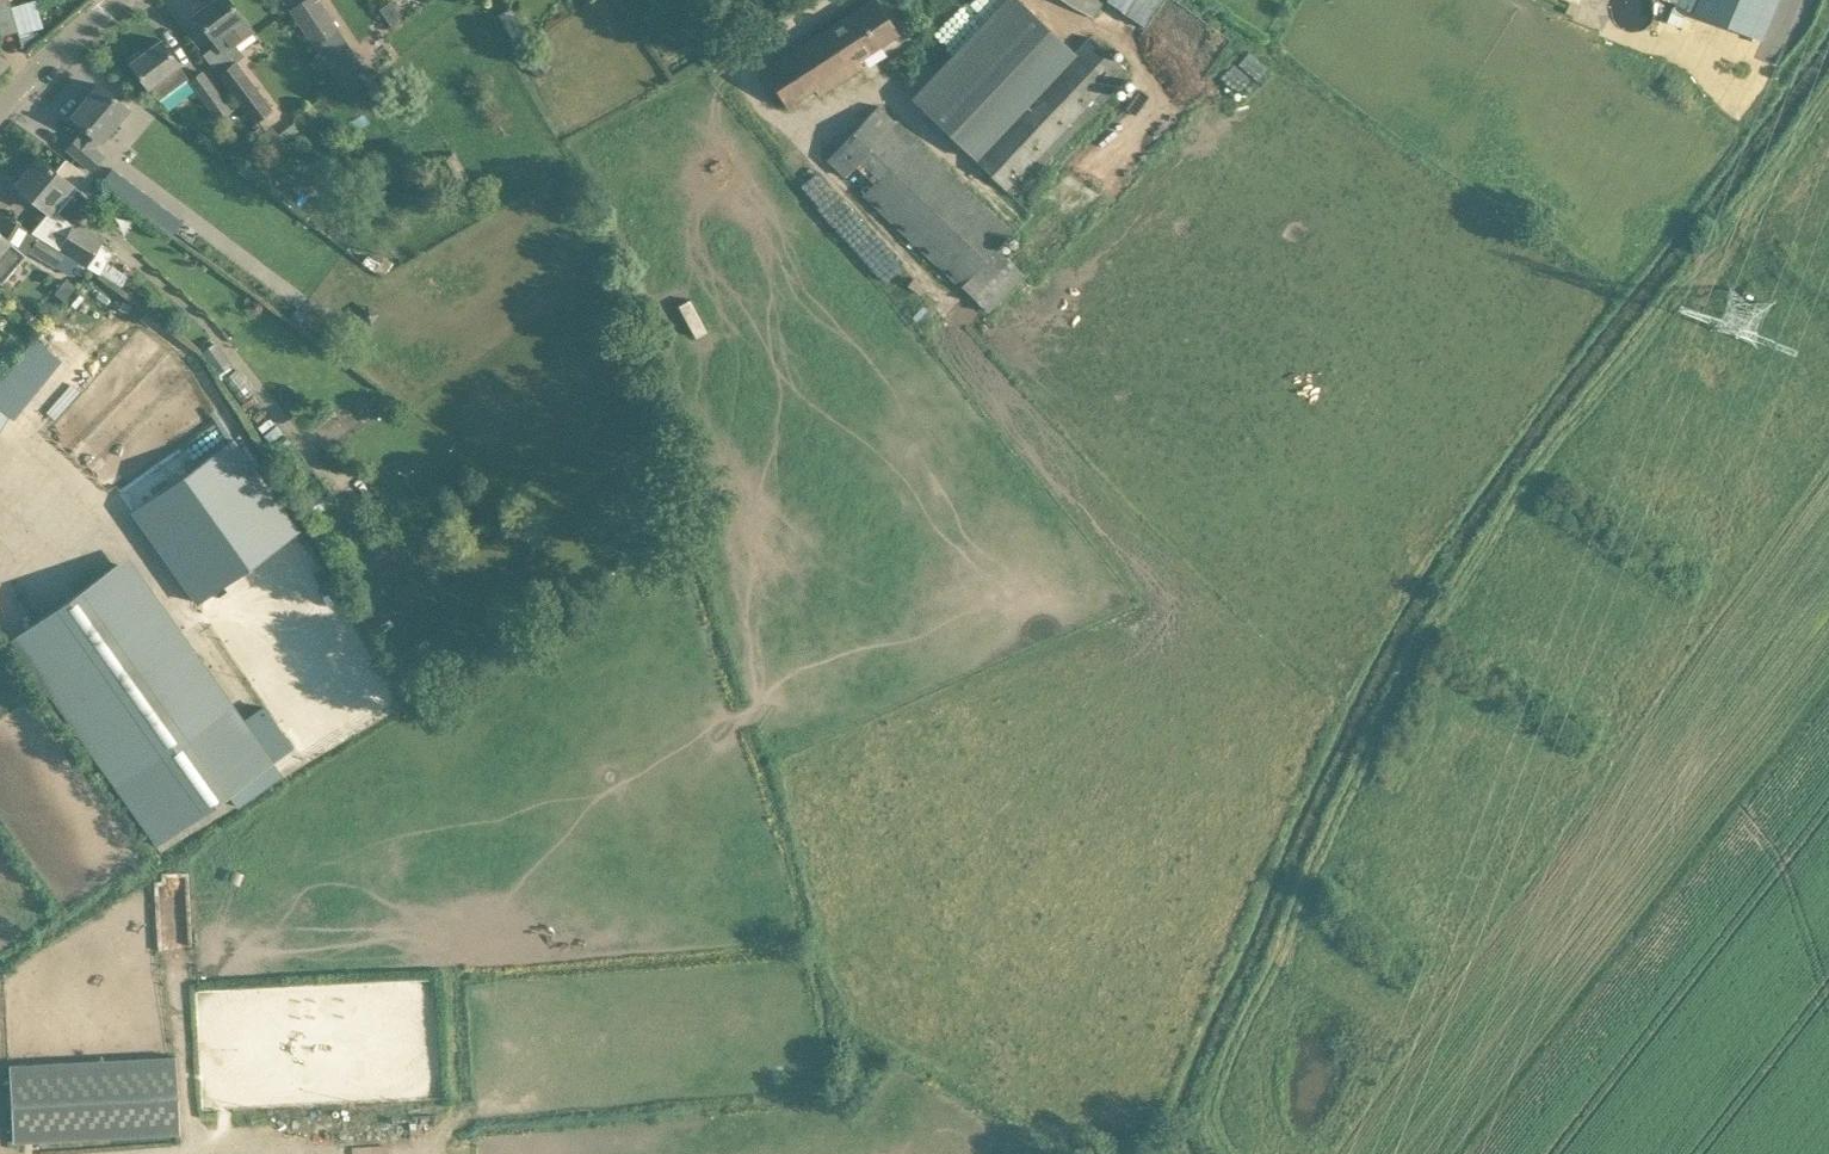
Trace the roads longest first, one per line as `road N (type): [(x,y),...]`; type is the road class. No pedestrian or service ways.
road 1 (residential): [(0,106),(124,0)]

